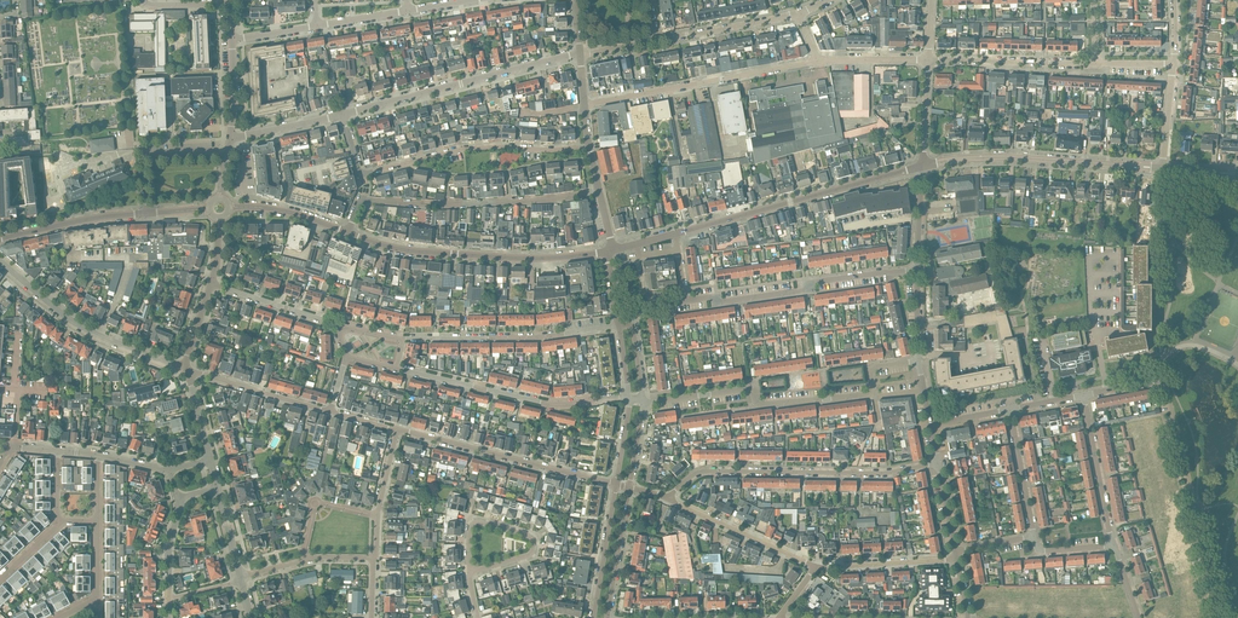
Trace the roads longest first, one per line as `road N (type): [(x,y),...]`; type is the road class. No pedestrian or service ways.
road 1 (residential): [(644,401),(748,389),(761,405),(866,394),(874,366),(918,361)]
road 2 (residential): [(668,498),(702,471),(885,474),(938,463)]
road 3 (residential): [(348,233),(362,199),(447,204),(599,191)]
road 4 (unclassified): [(348,233),(418,253),(526,259),(608,251)]
road 5 (unclassified): [(676,234),(922,165)]
road 6 (residential): [(1218,617),(1172,412),(1165,386),(1156,381)]
road 7 (residential): [(343,114),(580,54)]
road 8 (unclassified): [(922,165),(994,157),(1162,168)]
road 9 (residential): [(584,104),(818,61)]
road 10 (residential): [(917,268),(814,281),(807,290),(685,300)]
road 11 (residential): [(629,398),(550,404),(398,369)]
road 12 (residential): [(359,174),(465,149),(589,146)]
road 13 (residential): [(616,485),(397,429)]
road 14 (residential): [(186,369),(75,322),(0,261)]
road 15 (residential): [(619,326),(538,339),(404,337)]
road 16 (residential): [(1096,63),(928,58)]
road 17 (residential): [(1107,390),(1092,311),(1091,252),(1114,252)]
road 18 (residential): [(668,498),(815,567)]
road 19 (residential): [(1114,545),(1084,395)]
road 20 (unclassified): [(0,239),(149,213)]
road 21 (residential): [(331,412),(186,369)]
road 22 (residential): [(228,149),(144,154),(149,213)]
road 23 (residential): [(815,567),(958,559)]
road 24 (residential): [(658,40),(798,14)]
road 25 (residential): [(340,324),(211,284)]
road 26 (unclassified): [(616,485),(594,617)]
road 27 (unclassified): [(607,617),(629,487)]
road 28 (residential): [(1034,536),(1011,408)]
road 29 (unclassified): [(229,206),(292,212),(348,233)]
road 30 (residential): [(306,560),(315,503),(377,515)]

